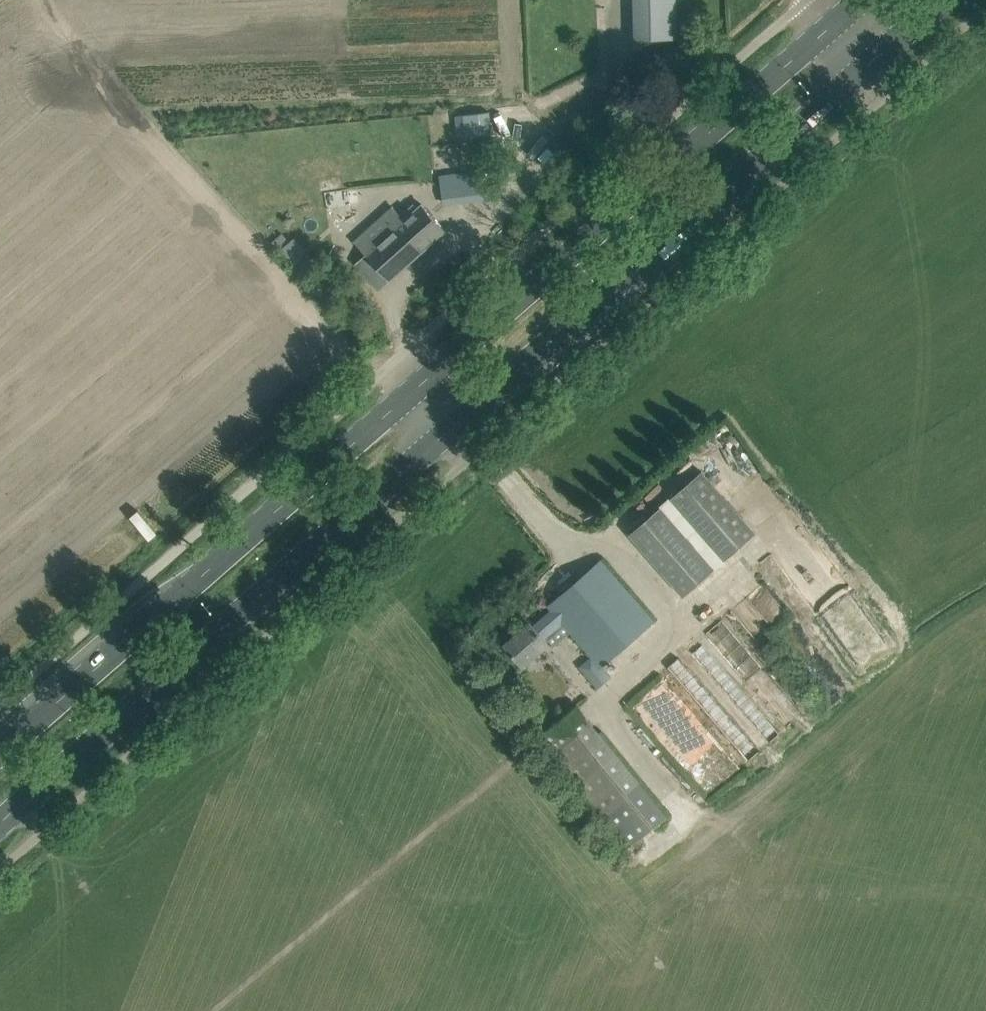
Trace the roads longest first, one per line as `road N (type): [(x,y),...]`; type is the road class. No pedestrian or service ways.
road 1 (primary): [(0,825),(867,64)]
road 2 (primary): [(834,24),(0,757)]
road 3 (track): [(867,64),(915,111),(985,57)]

